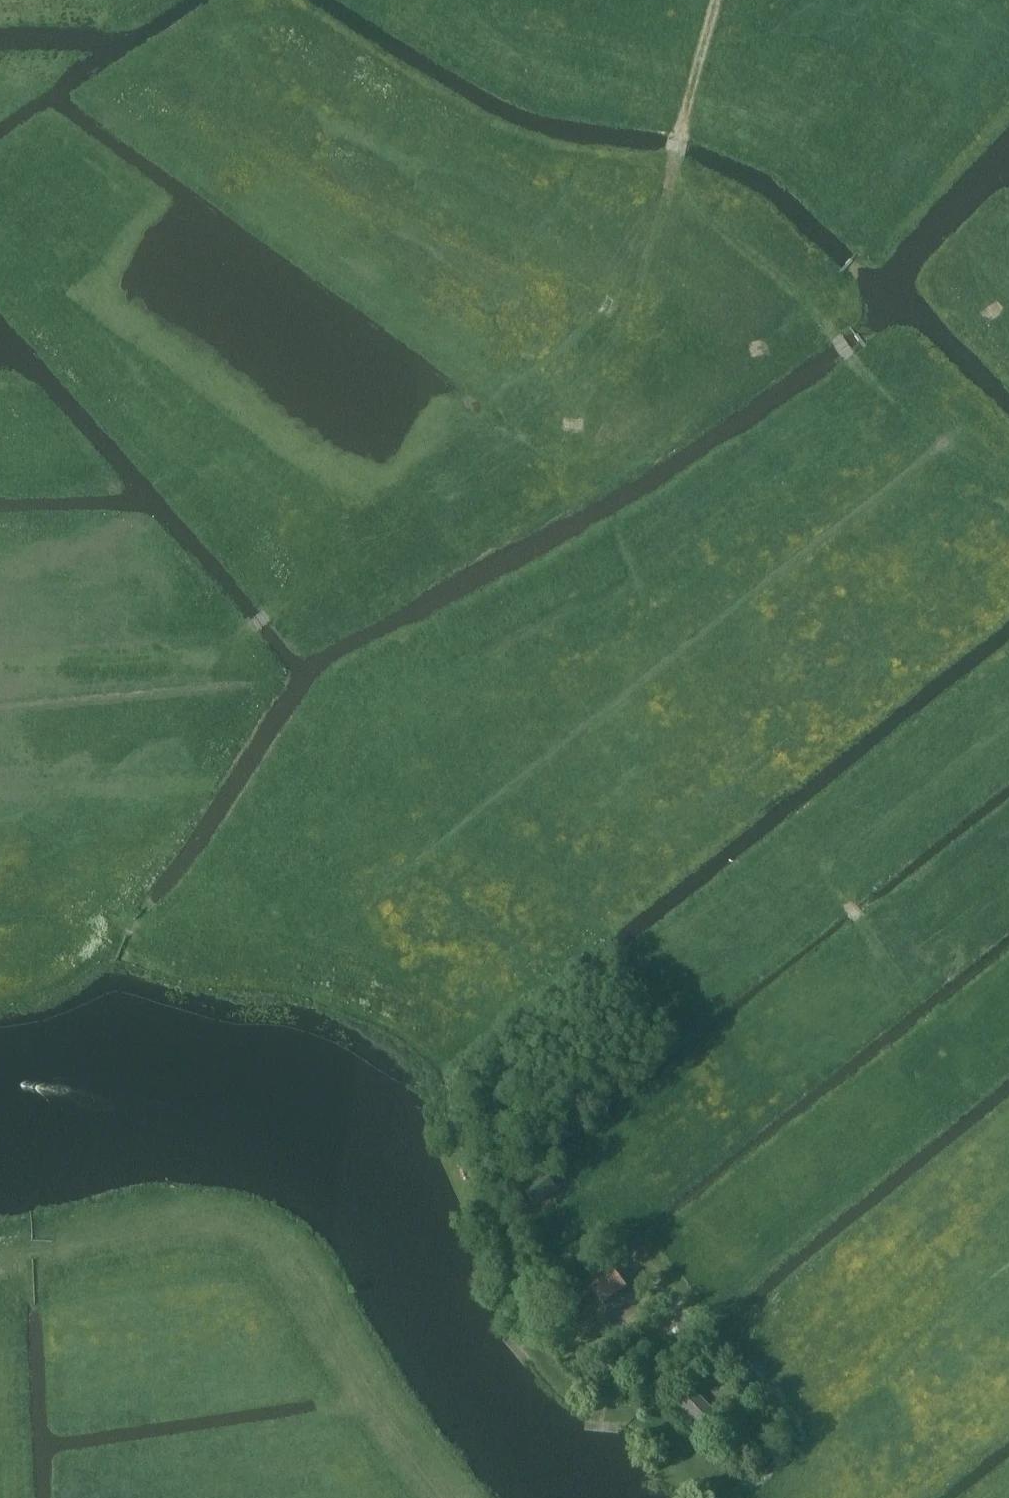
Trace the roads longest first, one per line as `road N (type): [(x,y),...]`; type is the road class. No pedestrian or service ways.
road 1 (track): [(456,1497),(389,1415),(318,1286),(259,1226),(182,1209),(0,1236)]
road 2 (track): [(674,165),(722,0)]

